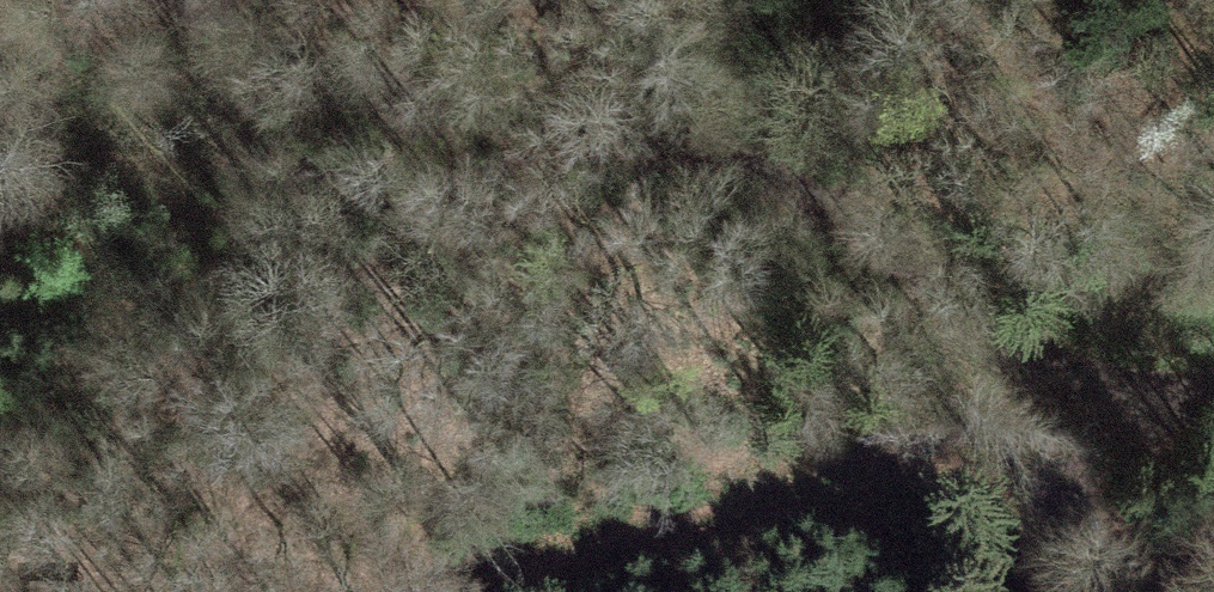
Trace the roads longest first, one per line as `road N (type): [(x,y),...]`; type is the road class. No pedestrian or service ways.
road 1 (track): [(189,0),(214,32),(329,87),(644,139),(833,197),(963,294),(1091,408)]
road 2 (track): [(369,591),(565,576),(1091,408)]
road 3 (track): [(1091,408),(1045,591)]
road 4 (track): [(1091,408),(1213,381)]

